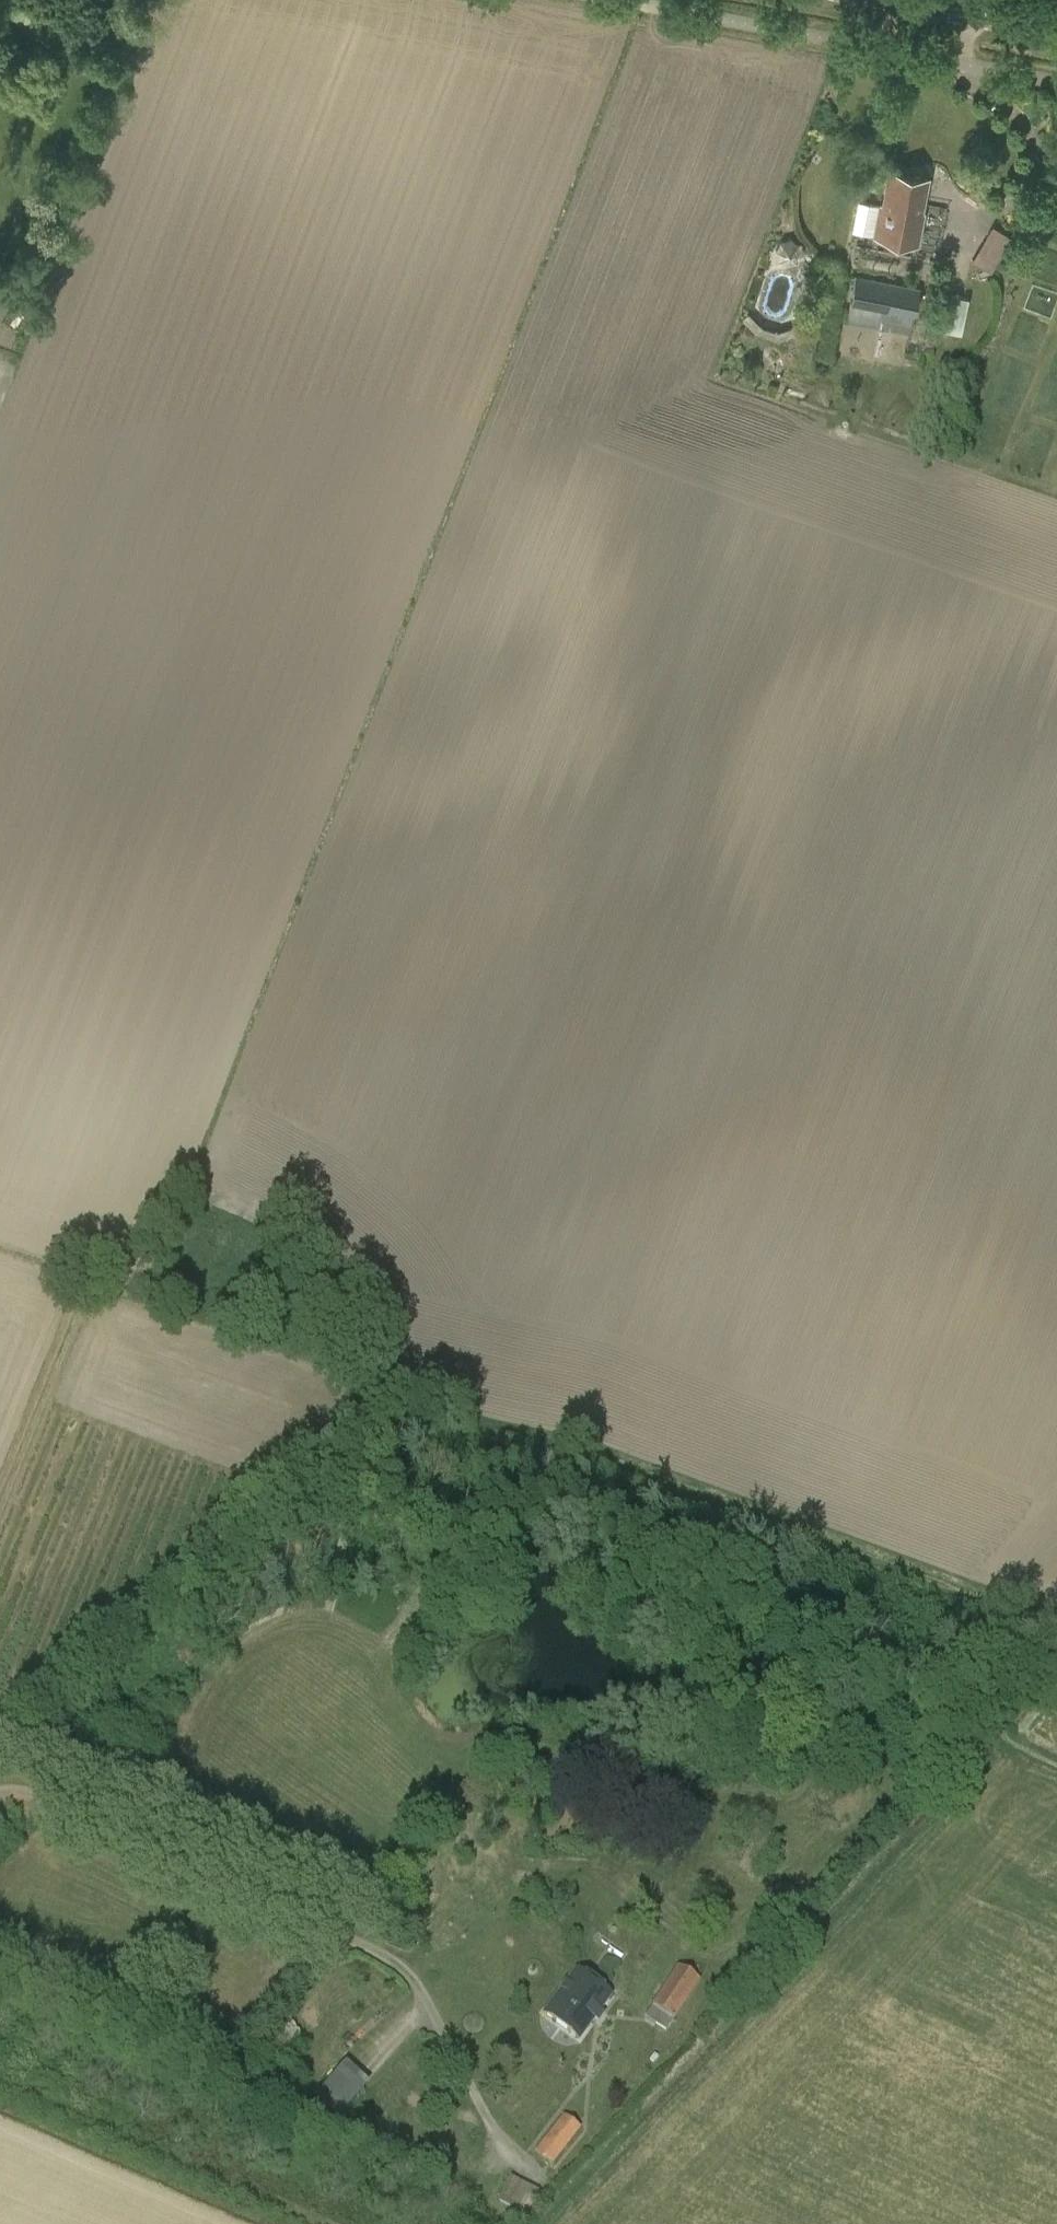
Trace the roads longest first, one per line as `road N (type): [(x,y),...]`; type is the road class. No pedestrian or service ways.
road 1 (secondary): [(1056,42),(834,0)]

